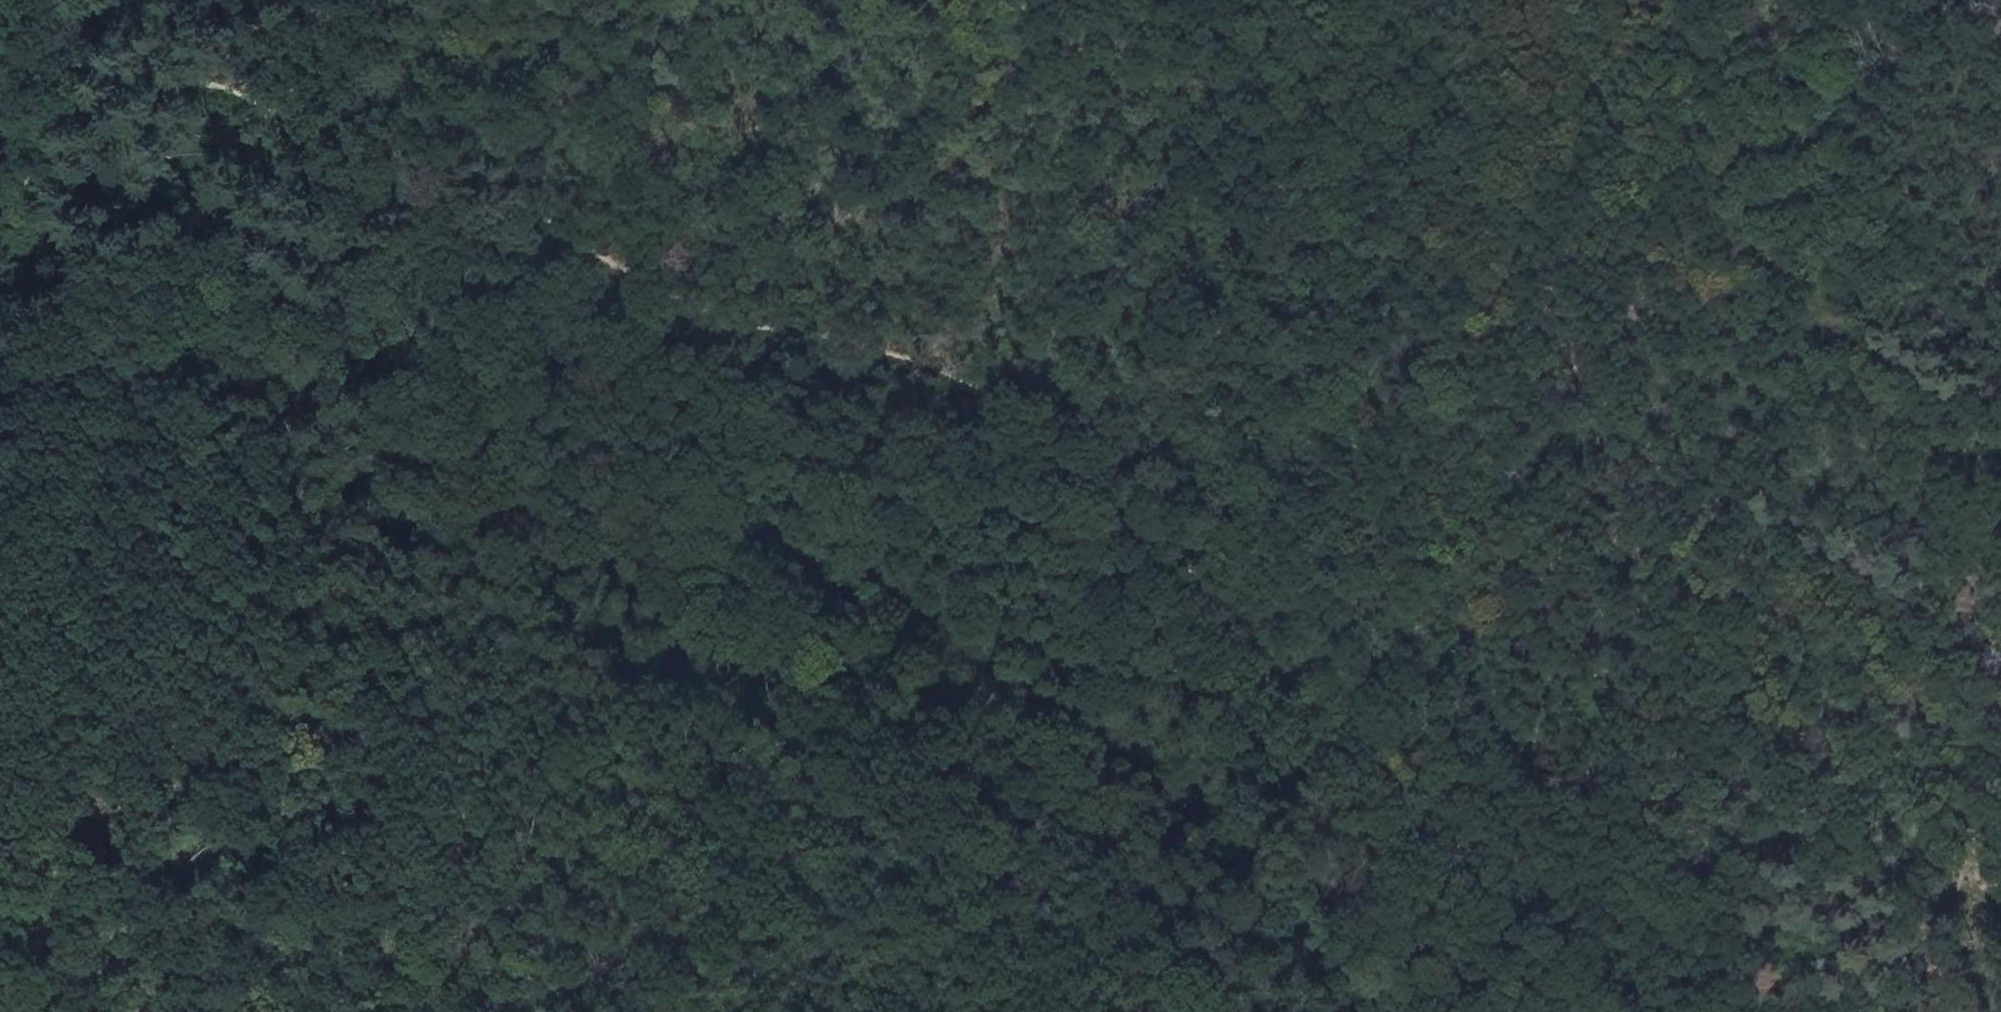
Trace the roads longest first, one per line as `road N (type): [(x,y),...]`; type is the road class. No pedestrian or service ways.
road 1 (track): [(1687,1011),(1246,641),(1203,582),(1194,524),(1176,491),(1087,416),(680,275),(469,163),(242,90),(165,90),(80,129),(0,220)]

